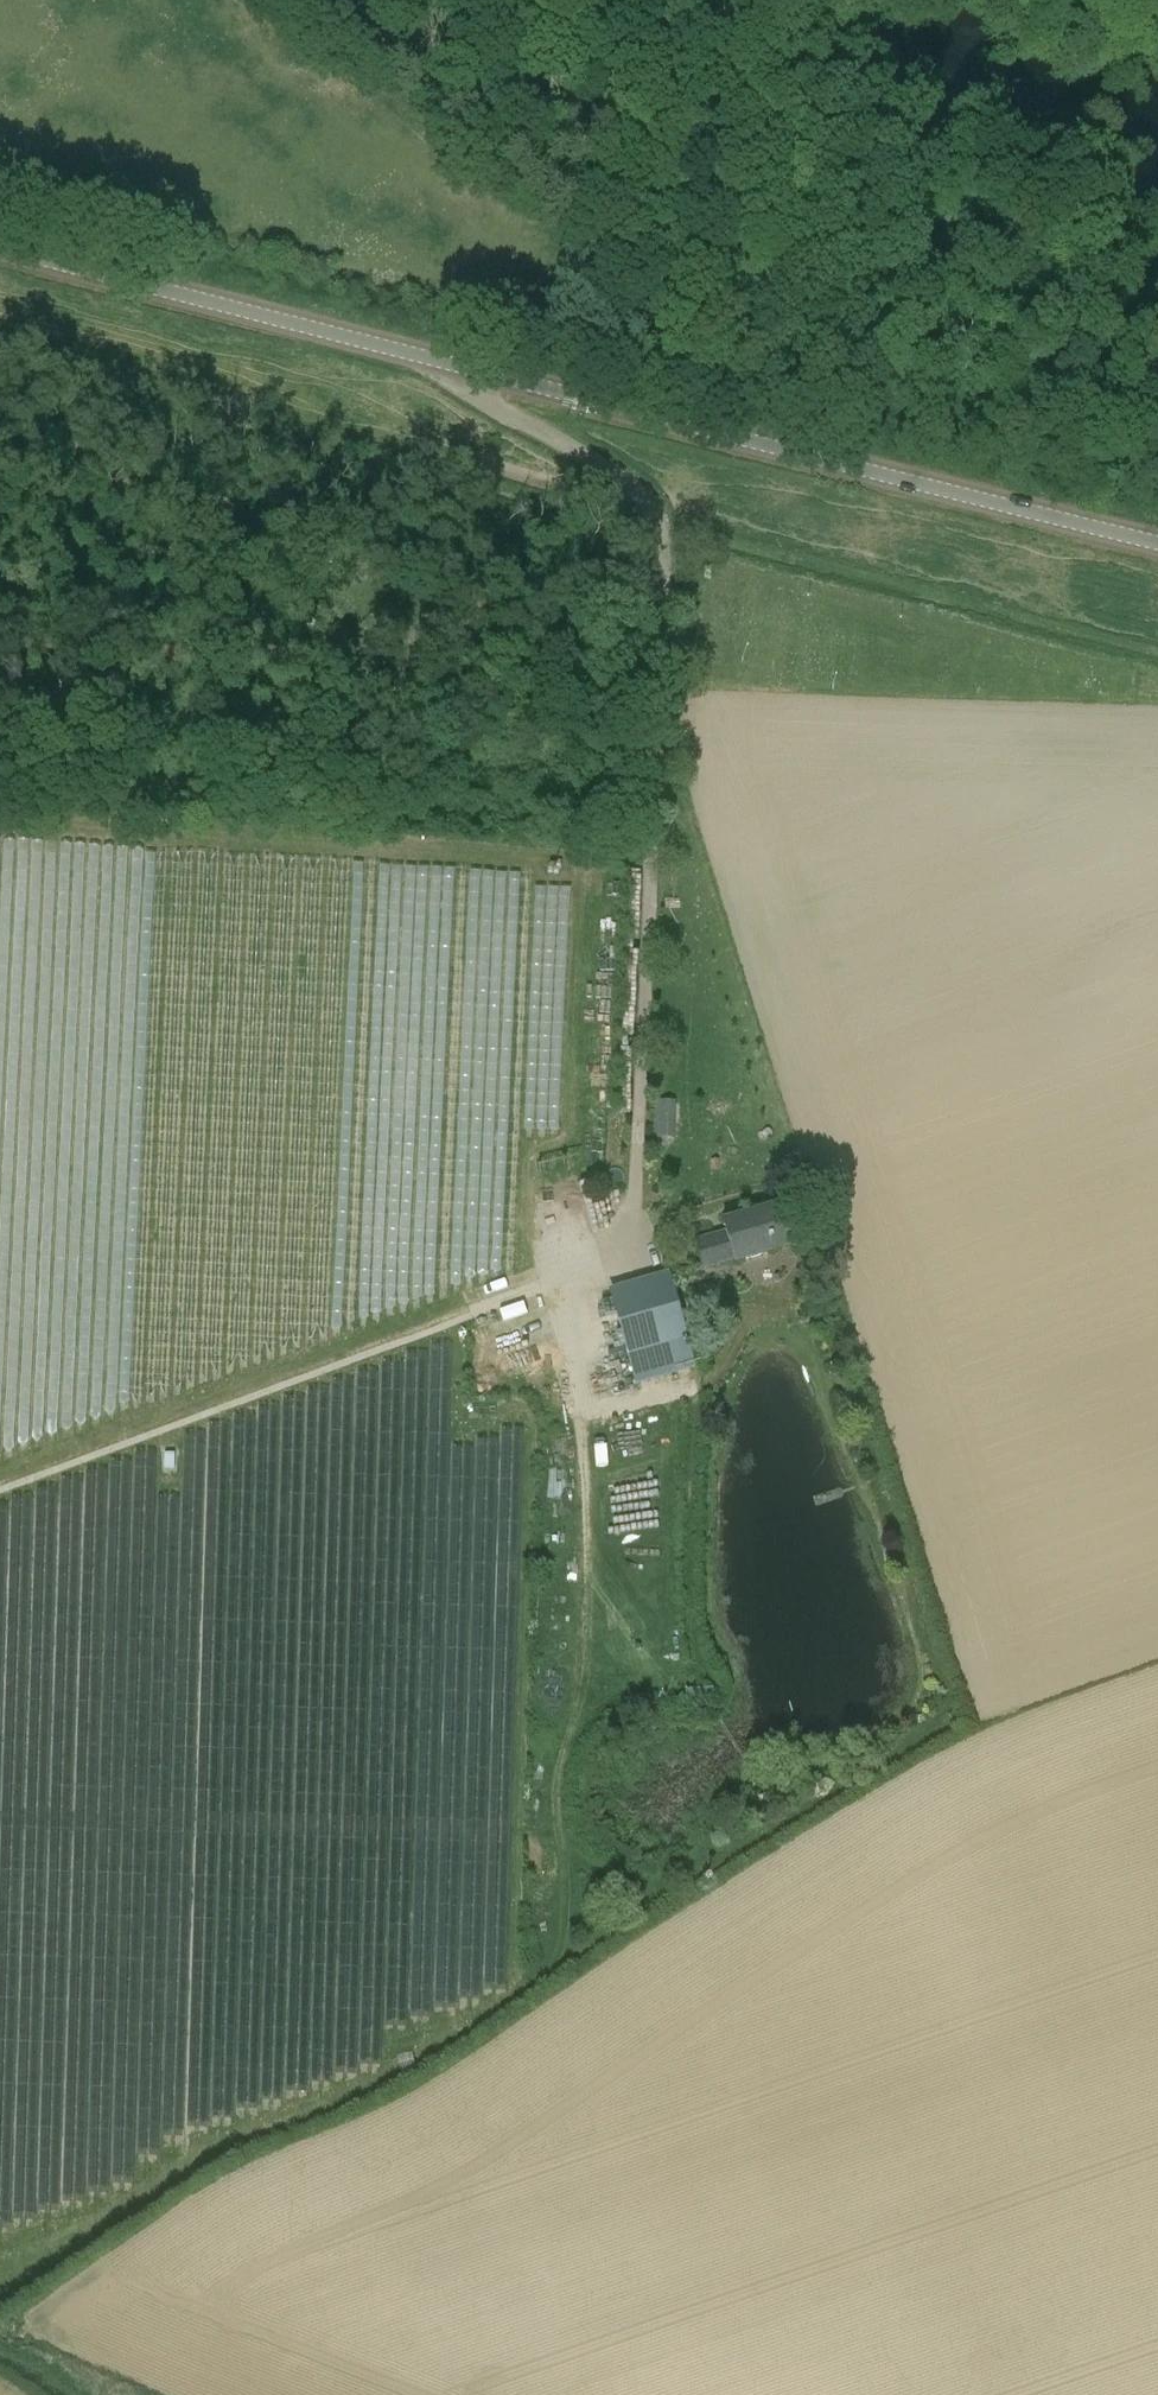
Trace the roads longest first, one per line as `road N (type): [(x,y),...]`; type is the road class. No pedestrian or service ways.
road 1 (primary): [(1157,543),(0,249)]

